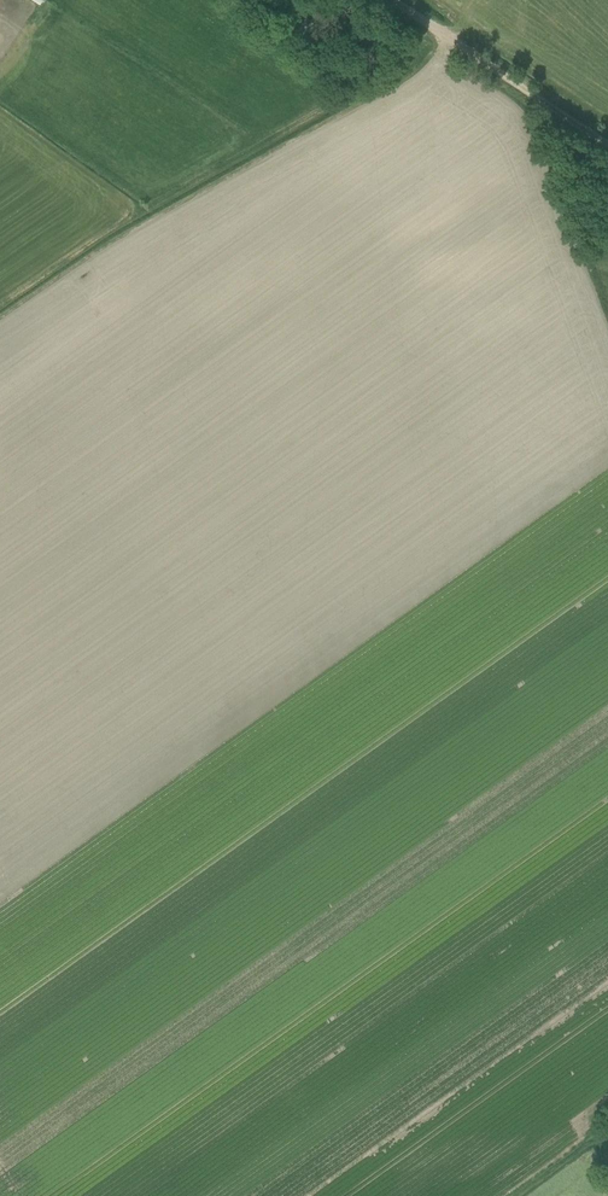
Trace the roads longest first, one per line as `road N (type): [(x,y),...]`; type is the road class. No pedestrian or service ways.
road 1 (track): [(393,0),(607,145)]

